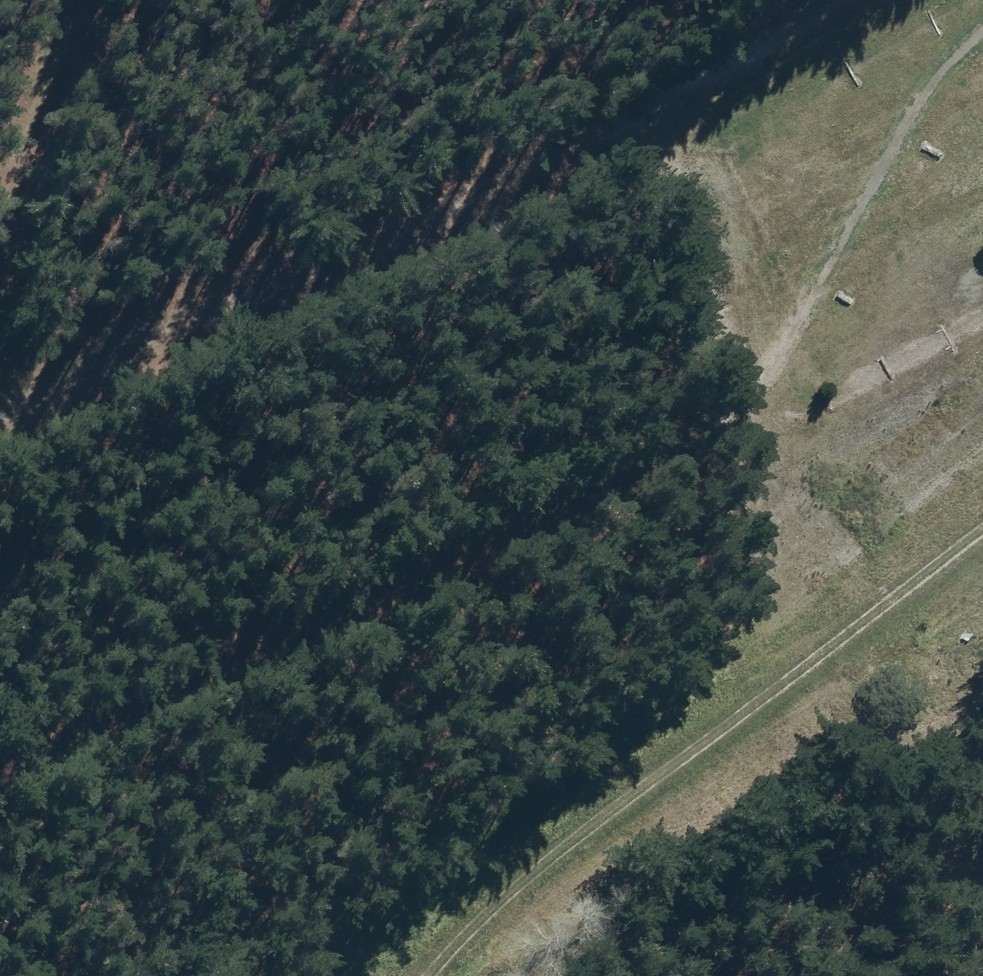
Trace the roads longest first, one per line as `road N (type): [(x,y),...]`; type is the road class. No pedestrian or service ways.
road 1 (unclassified): [(0,395),(654,110),(843,0)]
road 2 (track): [(982,379),(371,899),(312,975)]
road 3 (track): [(400,975),(813,636),(982,508)]
road 4 (track): [(803,531),(654,110)]
road 5 (unclassified): [(79,0),(0,251)]
road 6 (track): [(982,301),(763,431)]

